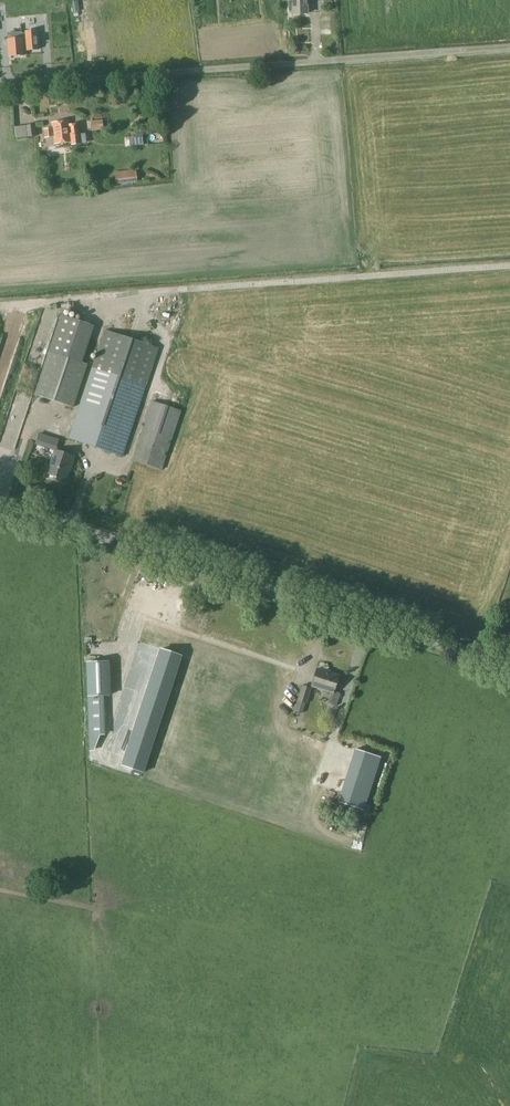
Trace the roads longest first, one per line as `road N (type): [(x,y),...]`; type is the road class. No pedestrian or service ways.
road 1 (tertiary): [(509,664),(0,504)]

